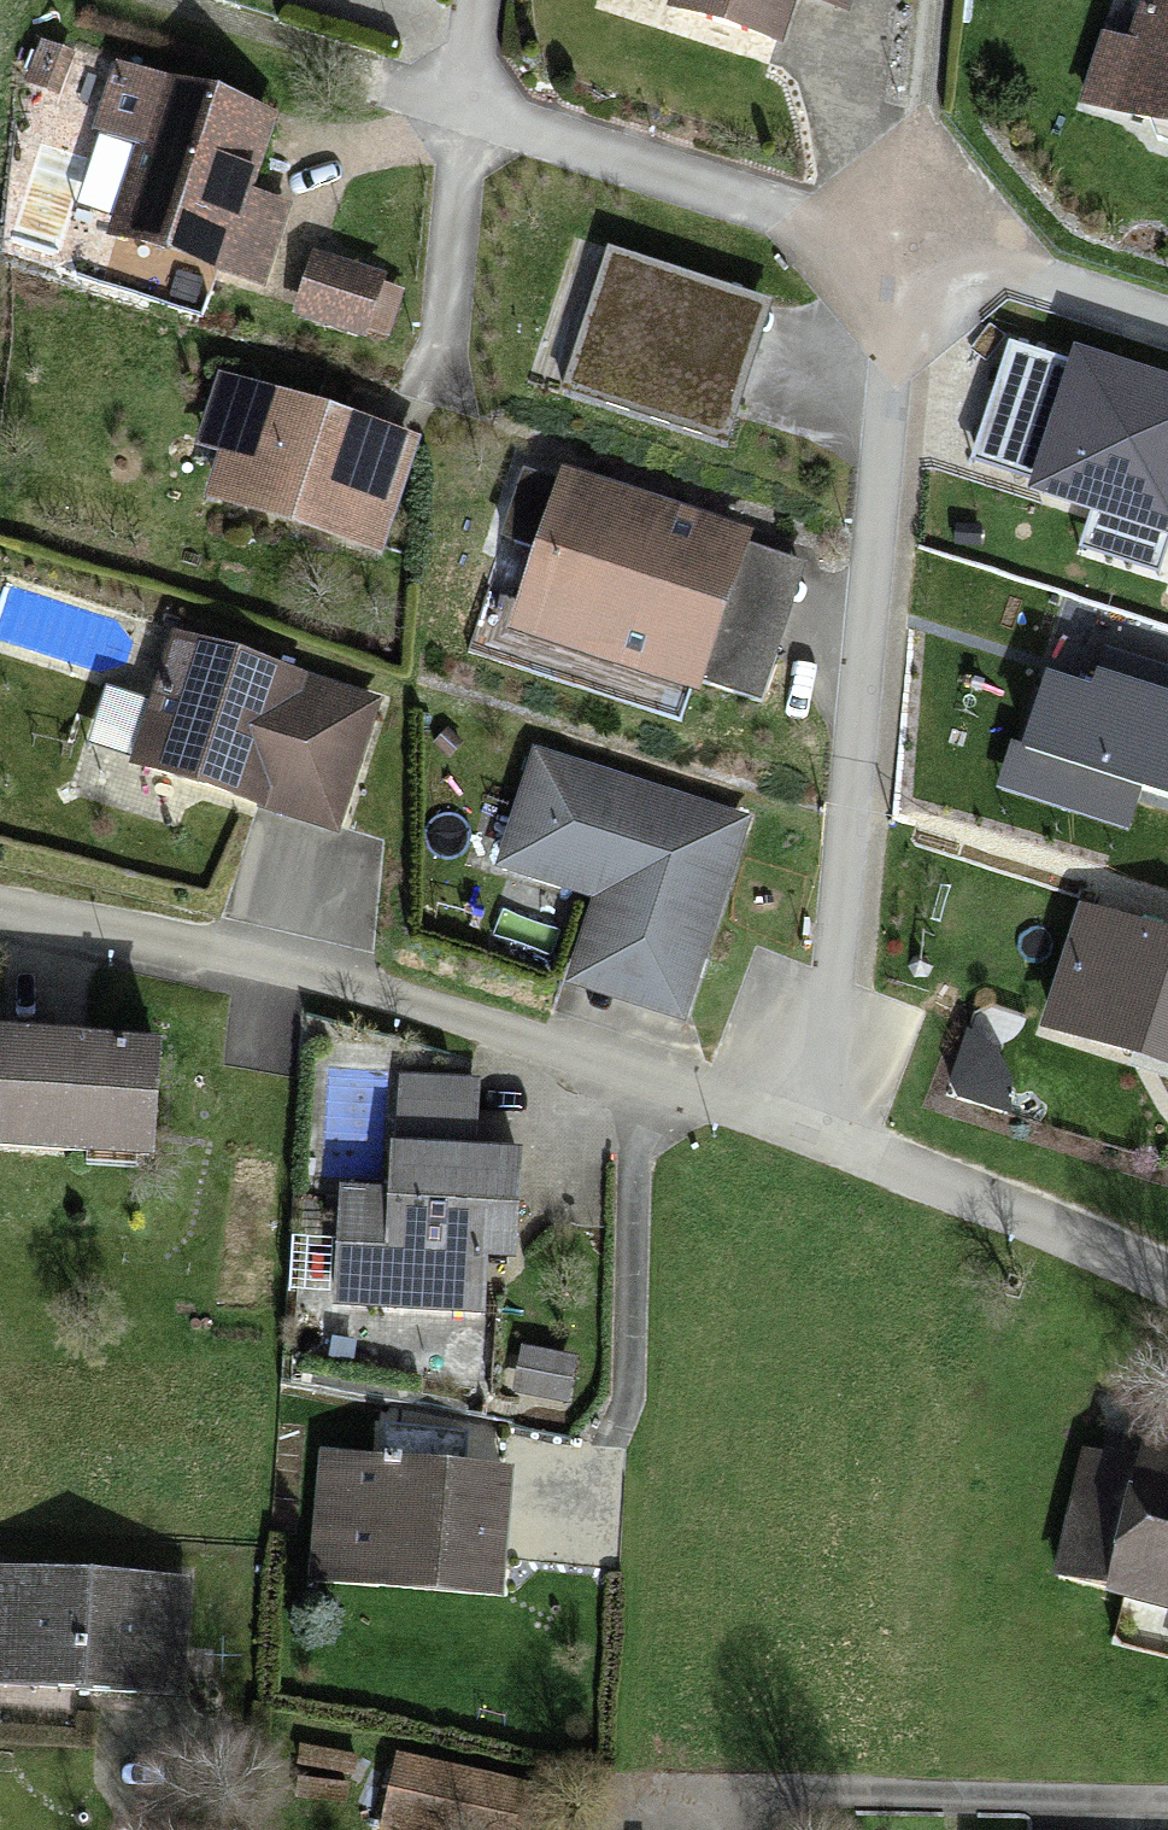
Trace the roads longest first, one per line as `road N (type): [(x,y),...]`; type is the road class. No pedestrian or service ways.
road 1 (residential): [(792,1128),(831,974),(903,248)]
road 2 (residential): [(792,1128),(455,1014),(285,966),(0,905)]
road 3 (residential): [(671,1790),(1167,1799)]
road 4 (residential): [(465,108),(903,248)]
road 5 (residential): [(1167,1281),(792,1128)]
road 6 (residential): [(903,248),(1167,329)]
road 7 (residential): [(440,381),(465,108)]

